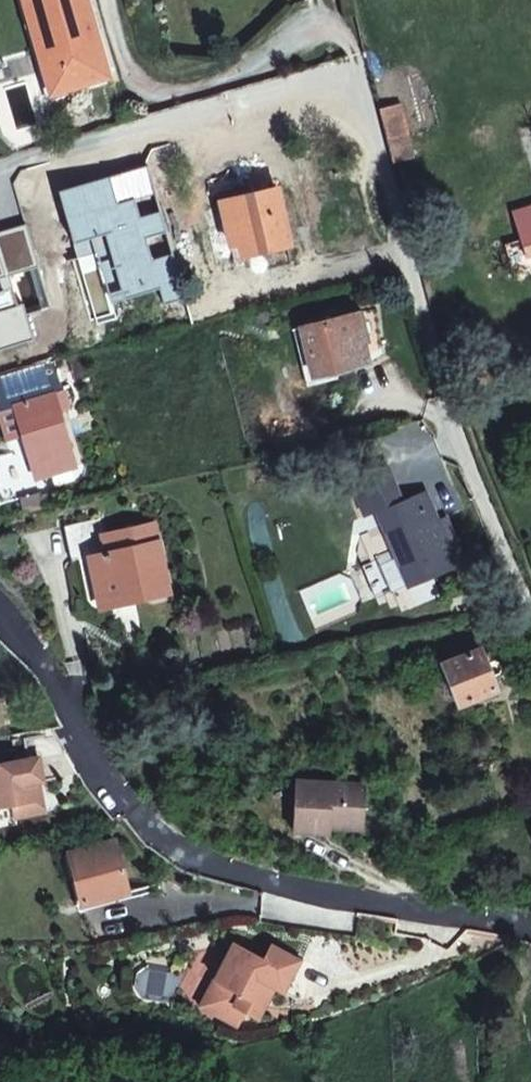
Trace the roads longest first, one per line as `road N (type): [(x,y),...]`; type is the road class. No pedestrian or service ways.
road 1 (unclassified): [(530,933),(239,881),(172,848),(119,799),(38,657),(0,613)]
road 2 (unclassified): [(530,605),(449,413)]

